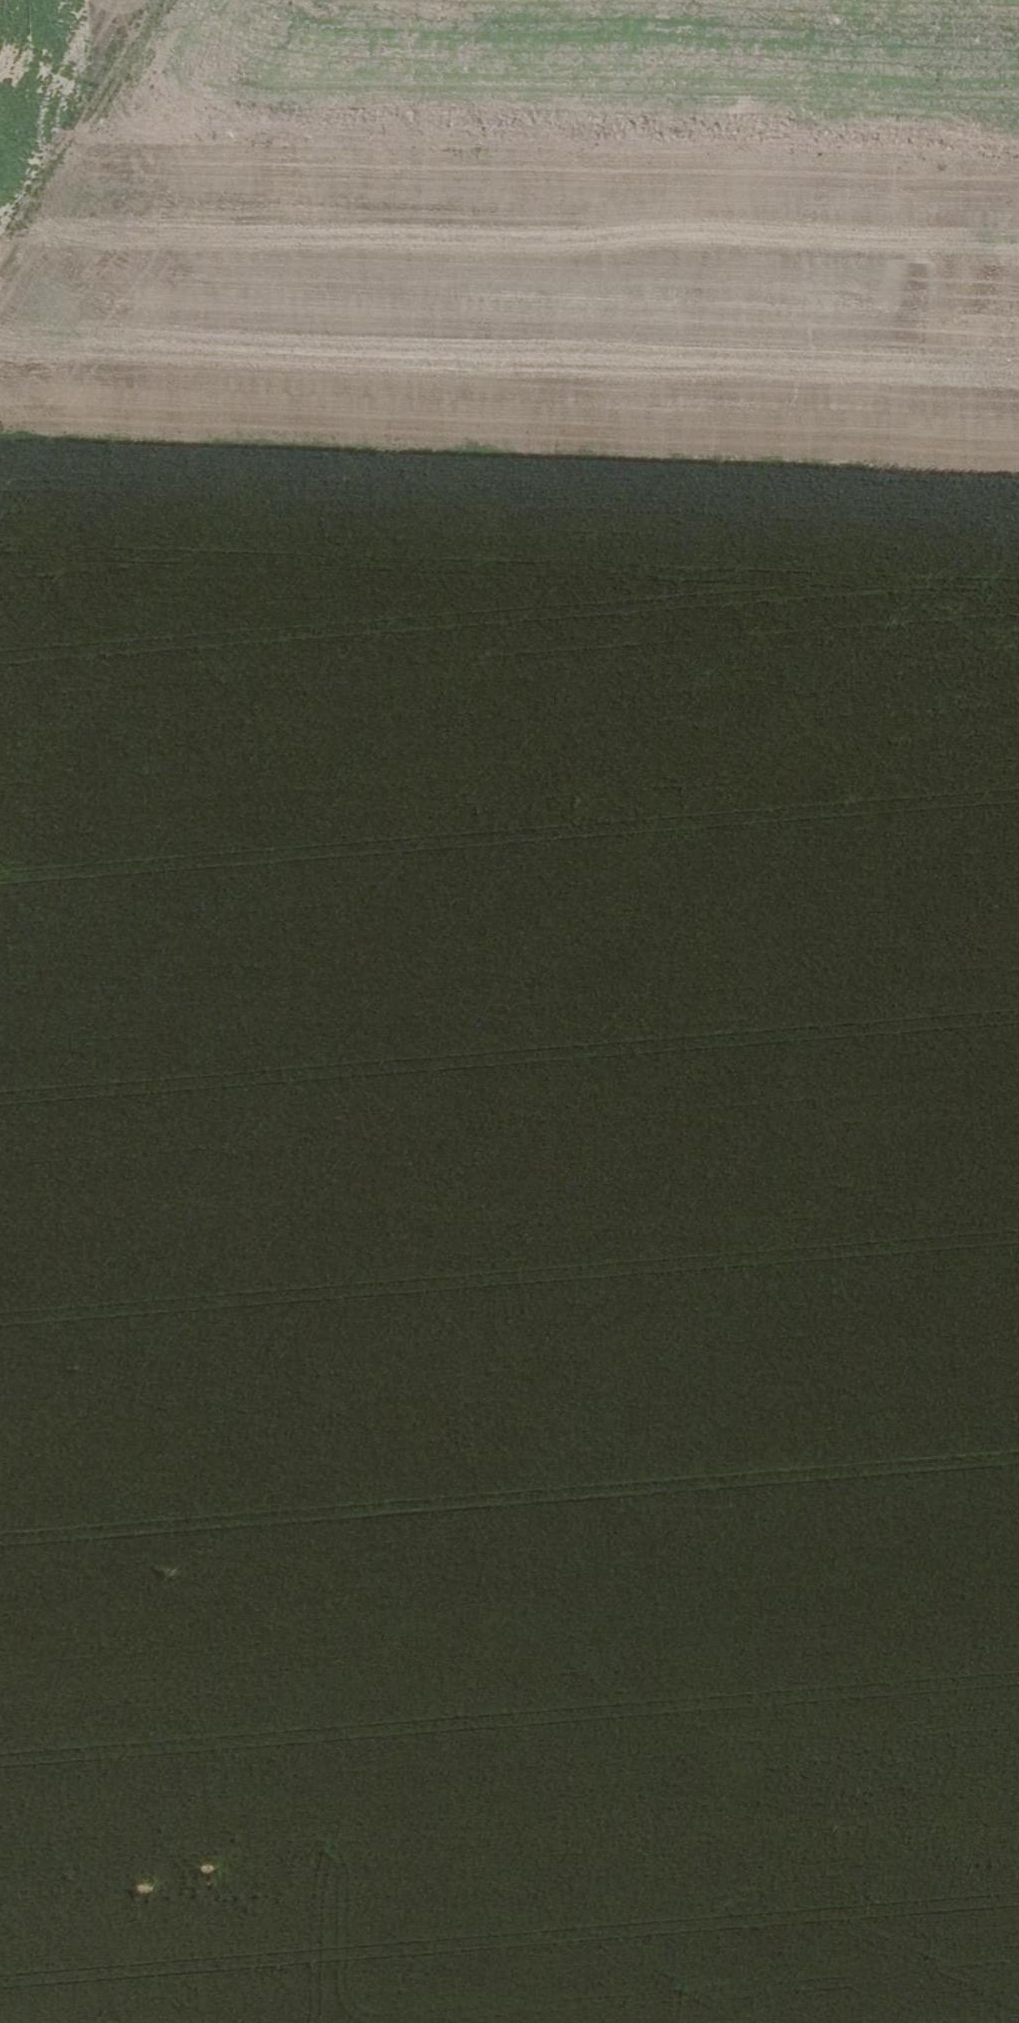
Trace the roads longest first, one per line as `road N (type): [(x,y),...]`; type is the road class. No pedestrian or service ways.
road 1 (track): [(0,257),(160,0)]

